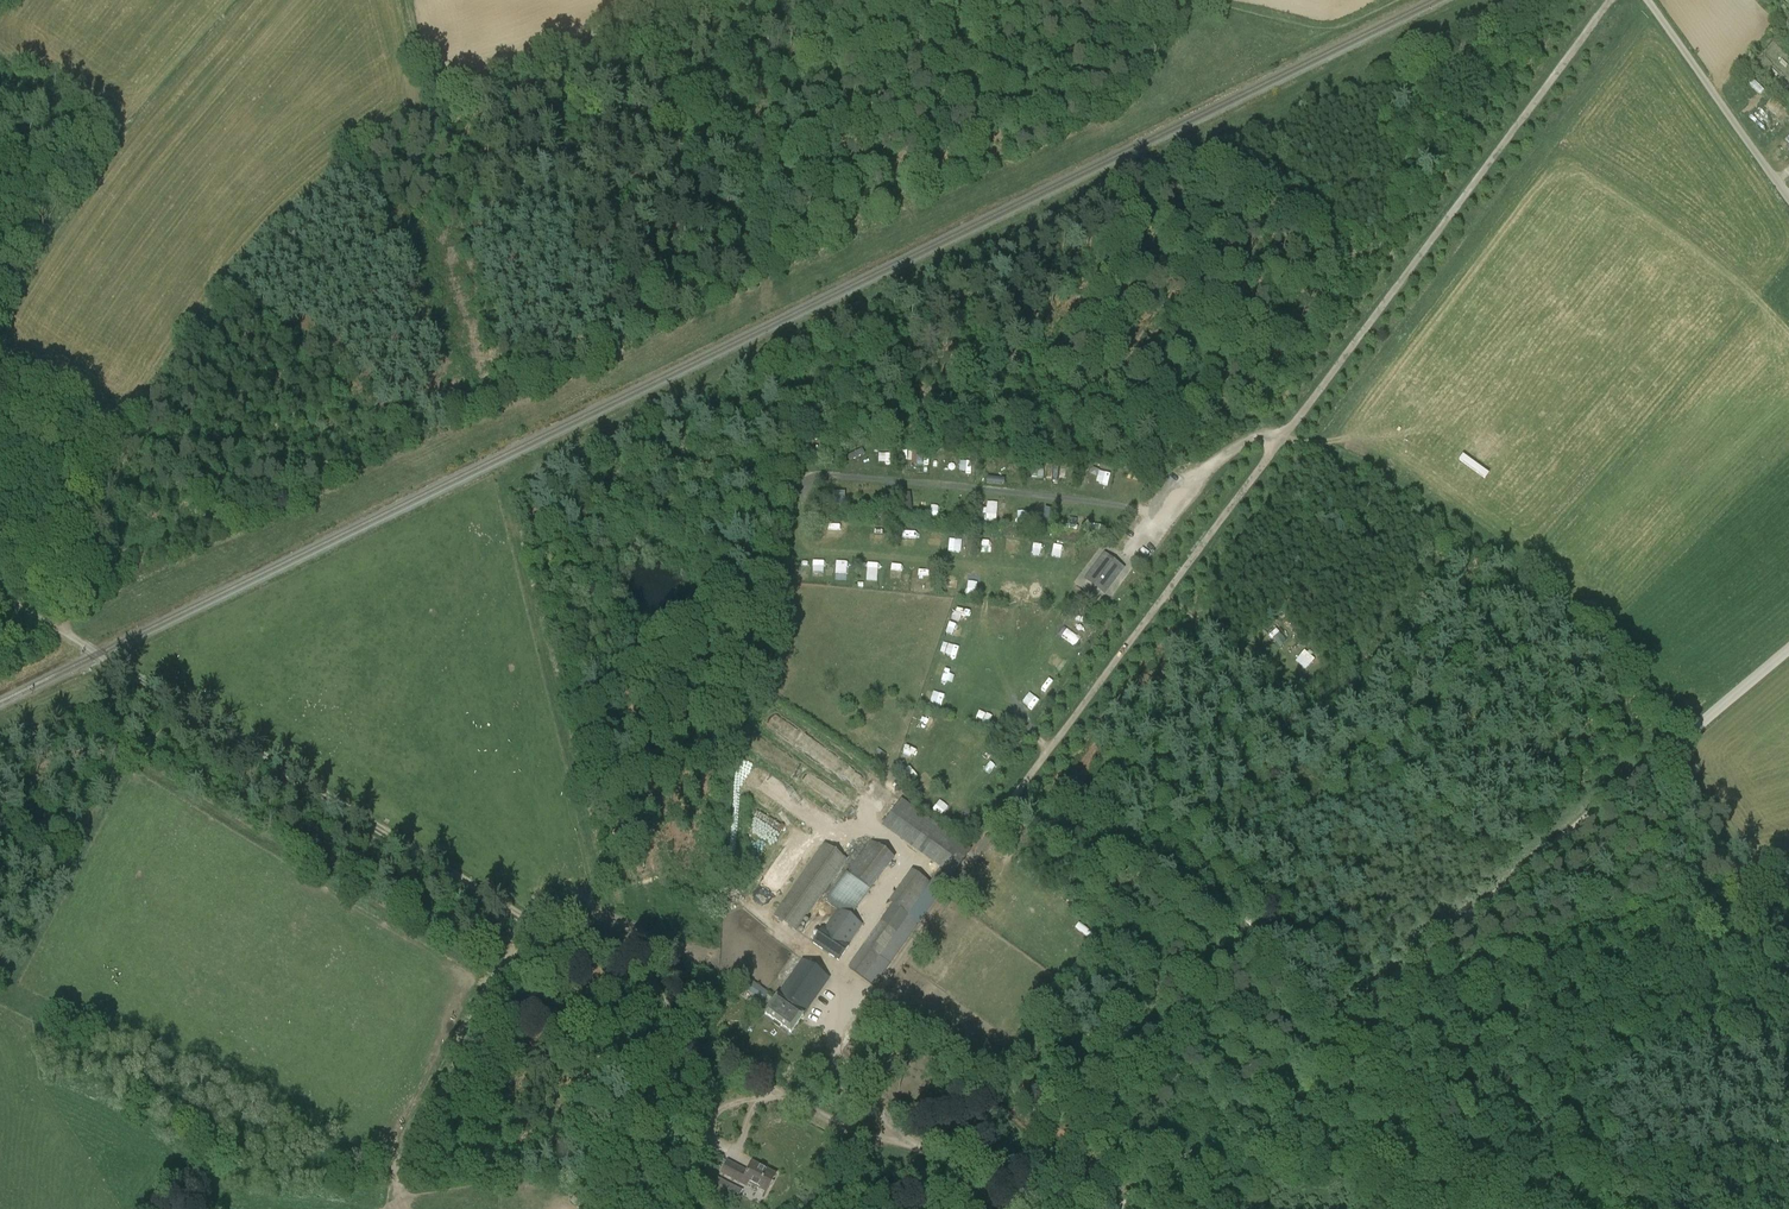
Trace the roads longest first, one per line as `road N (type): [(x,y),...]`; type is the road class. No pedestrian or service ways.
road 1 (track): [(0,593),(528,920),(640,961),(689,1036),(767,1085),(851,1129),(966,1164),(1023,1208)]
road 2 (track): [(1010,804),(1610,0)]
road 3 (track): [(408,0),(435,99),(299,205),(206,313),(102,501),(51,625)]
road 4 (track): [(1669,748),(1116,1208)]
road 5 (track): [(1650,4),(1324,440),(1259,437)]
road 6 (track): [(903,1142),(836,1061),(834,1037),(863,995),(878,990),(1010,804)]
road 7 (track): [(1344,1018),(1267,932),(1193,877),(1084,831),(1018,817),(1010,804)]
road 8 (track): [(1160,514),(879,479),(812,475),(798,489)]
road 9 (track): [(1062,577),(819,553),(794,528),(798,489)]
road 10 (track): [(398,1198),(418,1128),(528,920)]
road 11 (track): [(695,0),(543,51),(435,99)]
road 12 (unclassified): [(1647,0),(1788,197)]
road 13 (track): [(1392,0),(1336,27),(1204,0)]
road 14 (track): [(767,1085),(695,1124),(667,1157),(646,1208)]
road 15 (unclassified): [(1788,649),(1669,748)]
road 16 (track): [(546,1115),(626,1208)]

